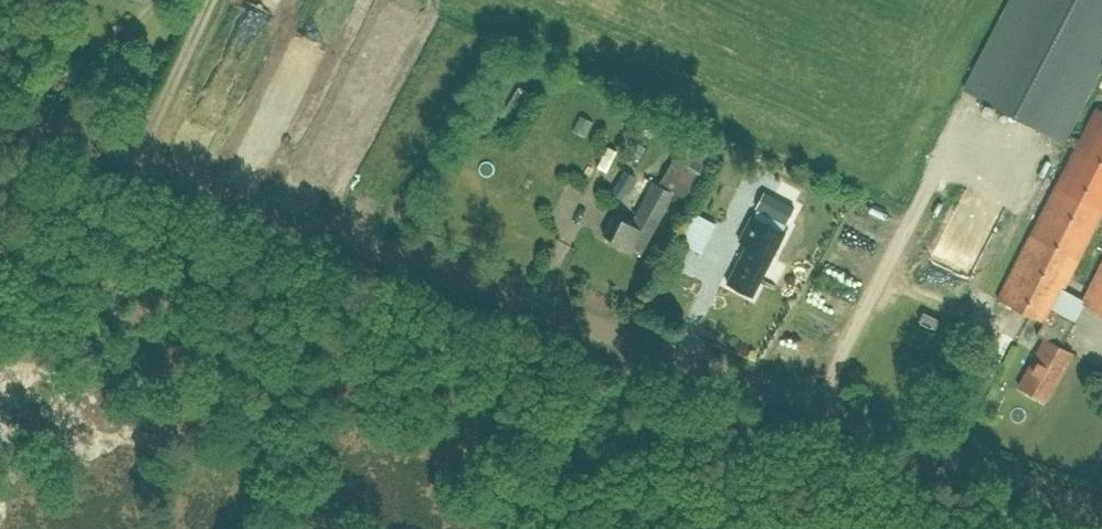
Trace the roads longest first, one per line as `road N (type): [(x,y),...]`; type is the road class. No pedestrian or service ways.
road 1 (tertiary): [(1101,512),(0,113)]
road 2 (track): [(240,528),(256,288),(282,215)]
road 3 (track): [(210,0),(132,161)]

